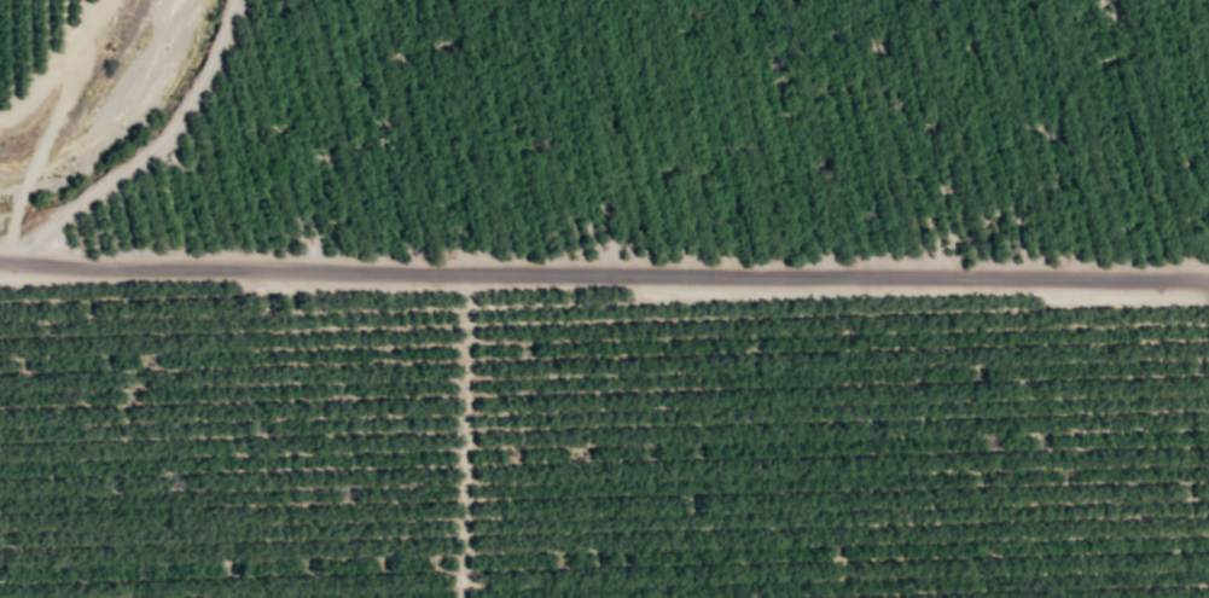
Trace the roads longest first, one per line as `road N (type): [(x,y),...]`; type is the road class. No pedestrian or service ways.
road 1 (residential): [(0,262),(1208,283)]
road 2 (track): [(234,0),(181,117),(153,150),(0,260)]
road 3 (track): [(0,253),(88,30)]
road 4 (track): [(88,30),(23,109),(0,120)]

